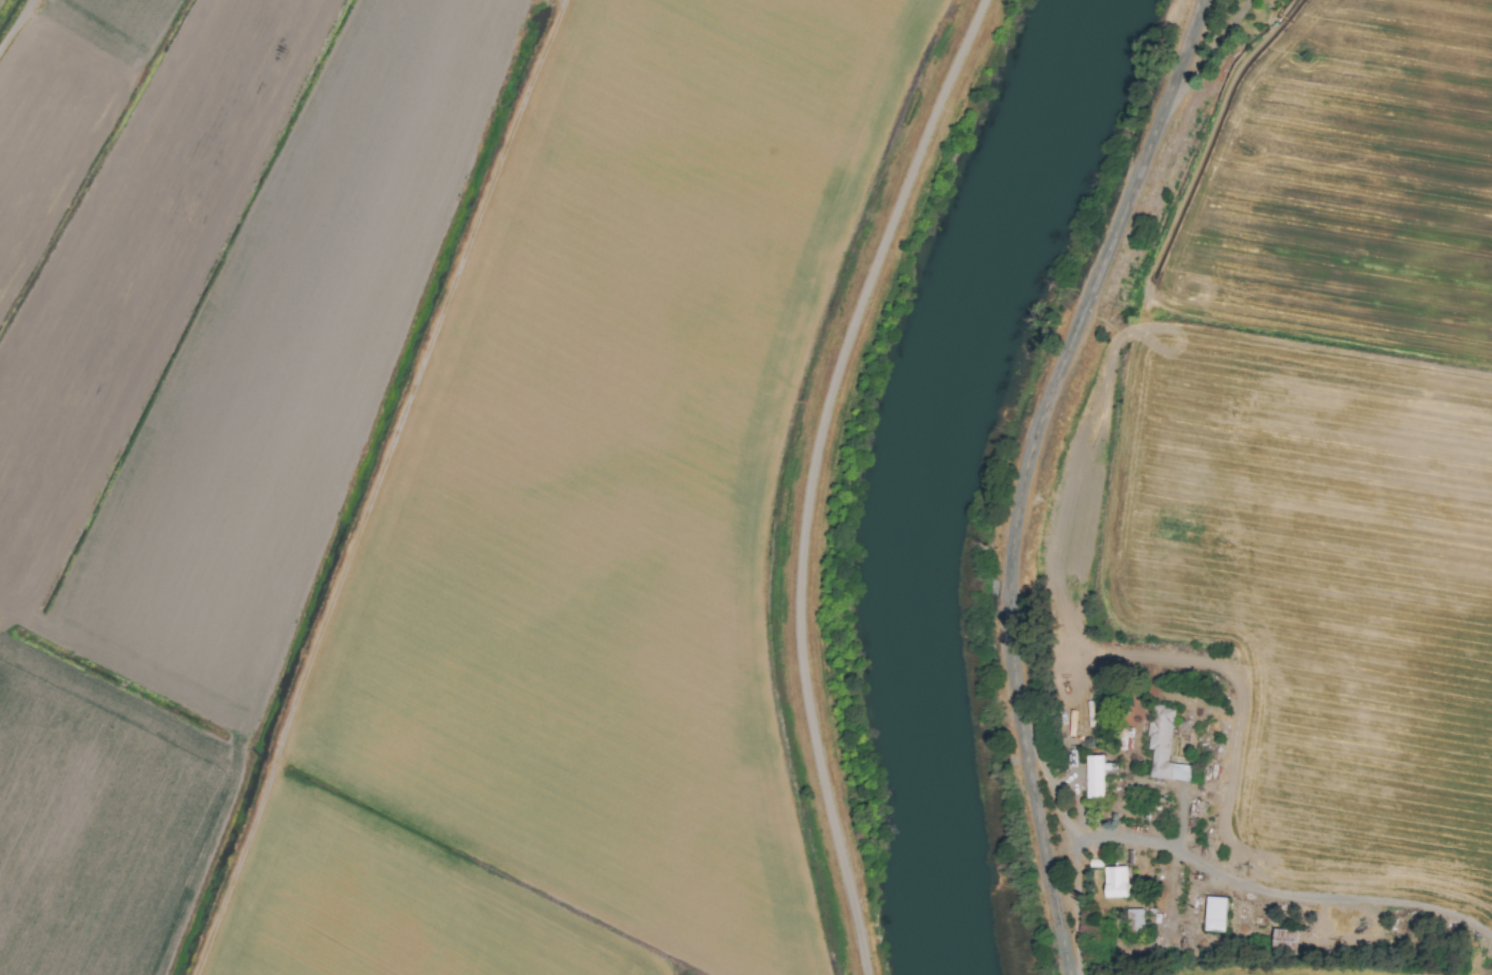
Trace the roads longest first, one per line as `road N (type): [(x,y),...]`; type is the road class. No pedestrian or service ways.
road 1 (residential): [(983,0),(824,401),(800,522),(797,634),(806,713),(863,974)]
road 2 (residential): [(1068,974),(1011,665),(1017,519),(1041,424),(1203,0)]
road 3 (residential): [(1074,838),(1159,846),(1260,897),(1441,915),(1491,941)]
road 4 (residential): [(1078,974),(1074,838),(1024,743)]

